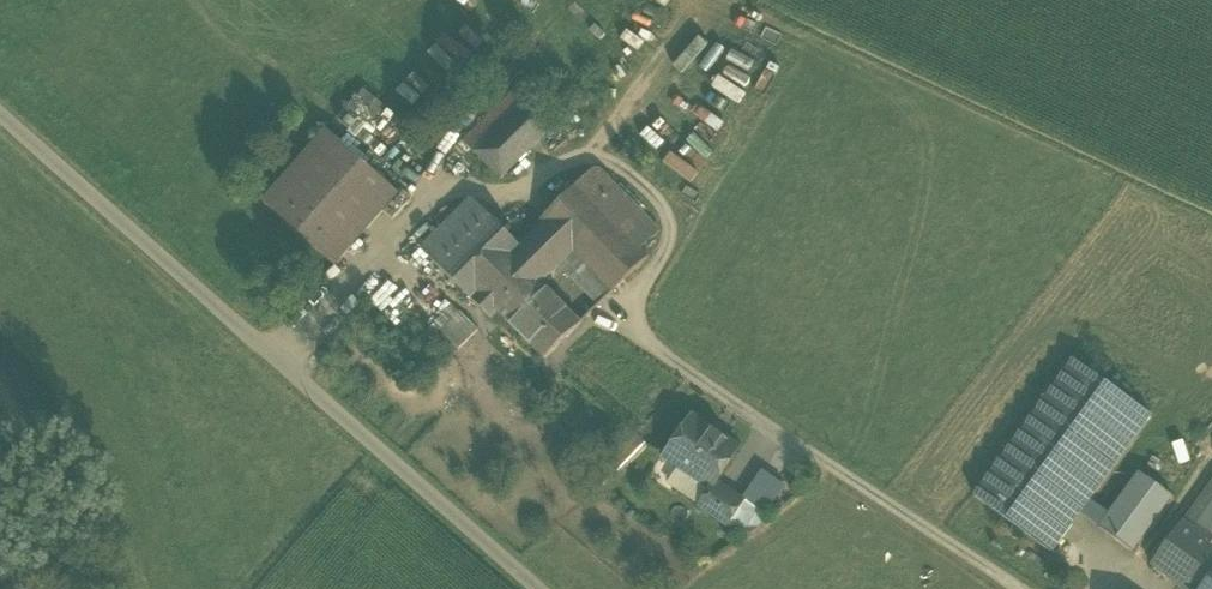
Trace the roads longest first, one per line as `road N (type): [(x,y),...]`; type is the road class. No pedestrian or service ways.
road 1 (unclassified): [(538,588),(0,114)]
road 2 (track): [(379,252),(445,184),(515,190),(573,160),(599,158),(634,178),(670,221),(663,258),(627,316)]

